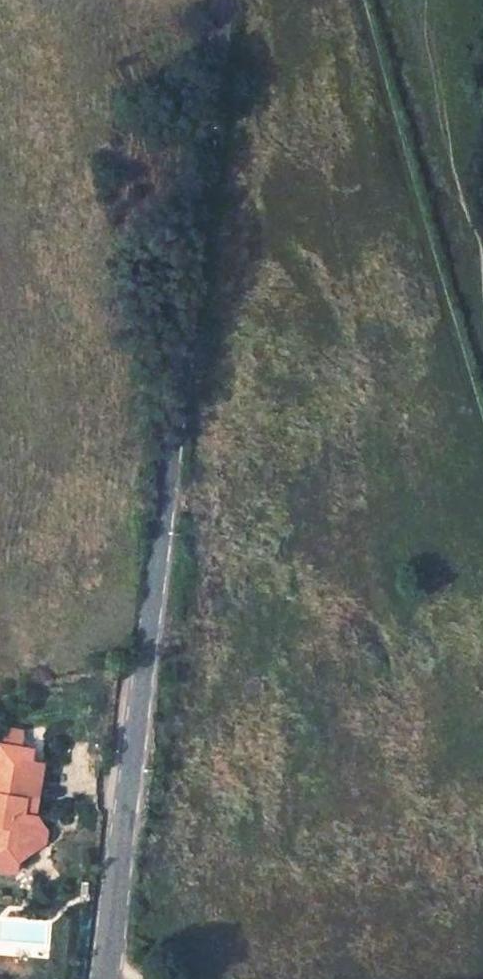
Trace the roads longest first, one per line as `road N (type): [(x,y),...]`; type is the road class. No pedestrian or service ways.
road 1 (residential): [(224,0),(103,978)]

